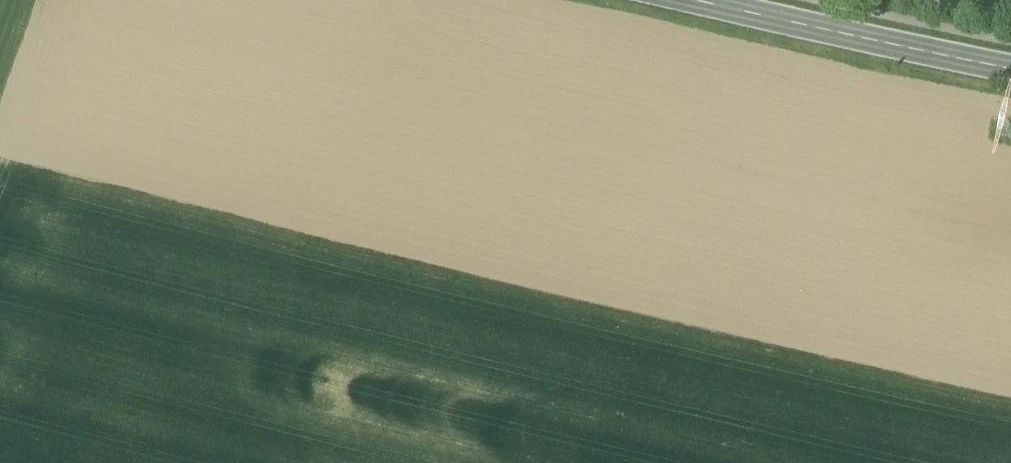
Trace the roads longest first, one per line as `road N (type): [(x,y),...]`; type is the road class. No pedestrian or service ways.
road 1 (secondary): [(1010,74),(690,0)]

